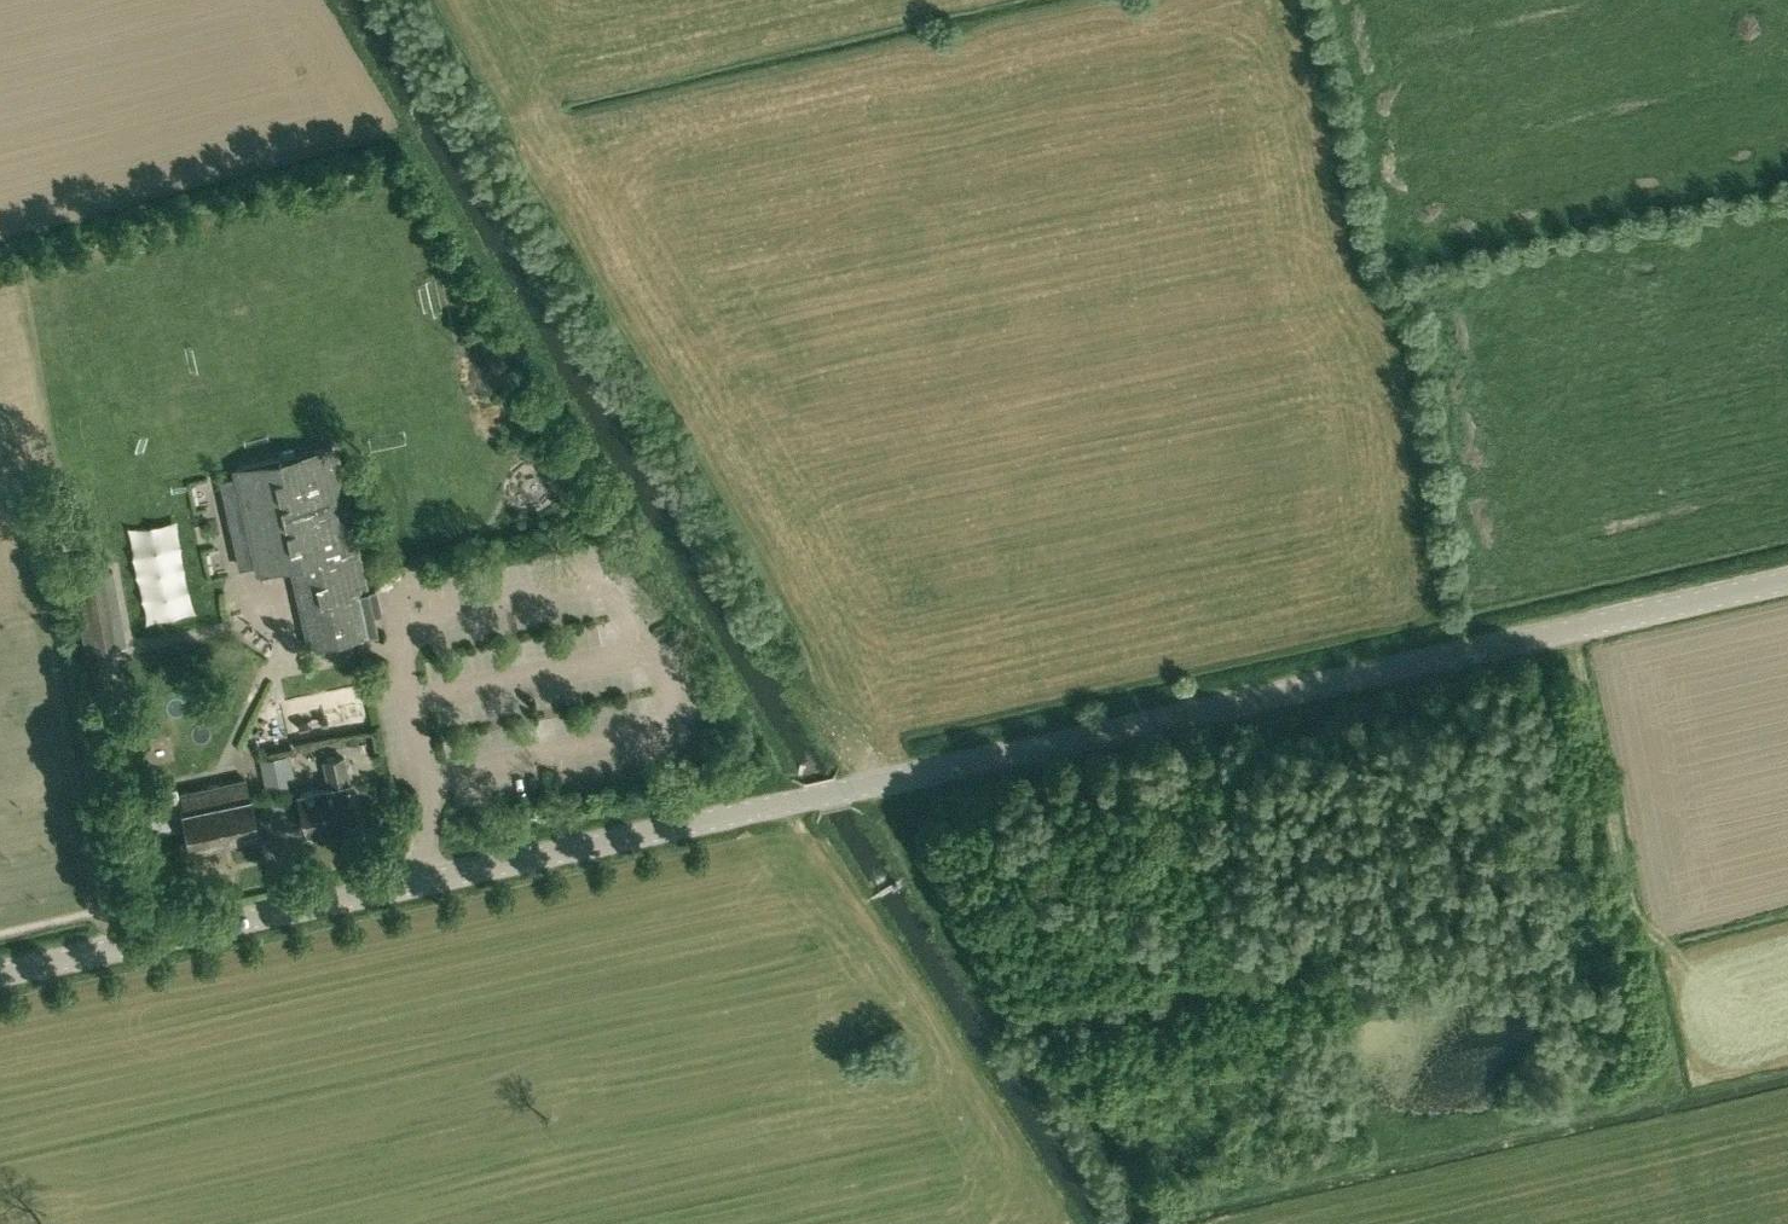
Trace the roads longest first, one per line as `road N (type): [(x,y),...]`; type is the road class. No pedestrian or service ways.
road 1 (tertiary): [(0,974),(1787,571)]

